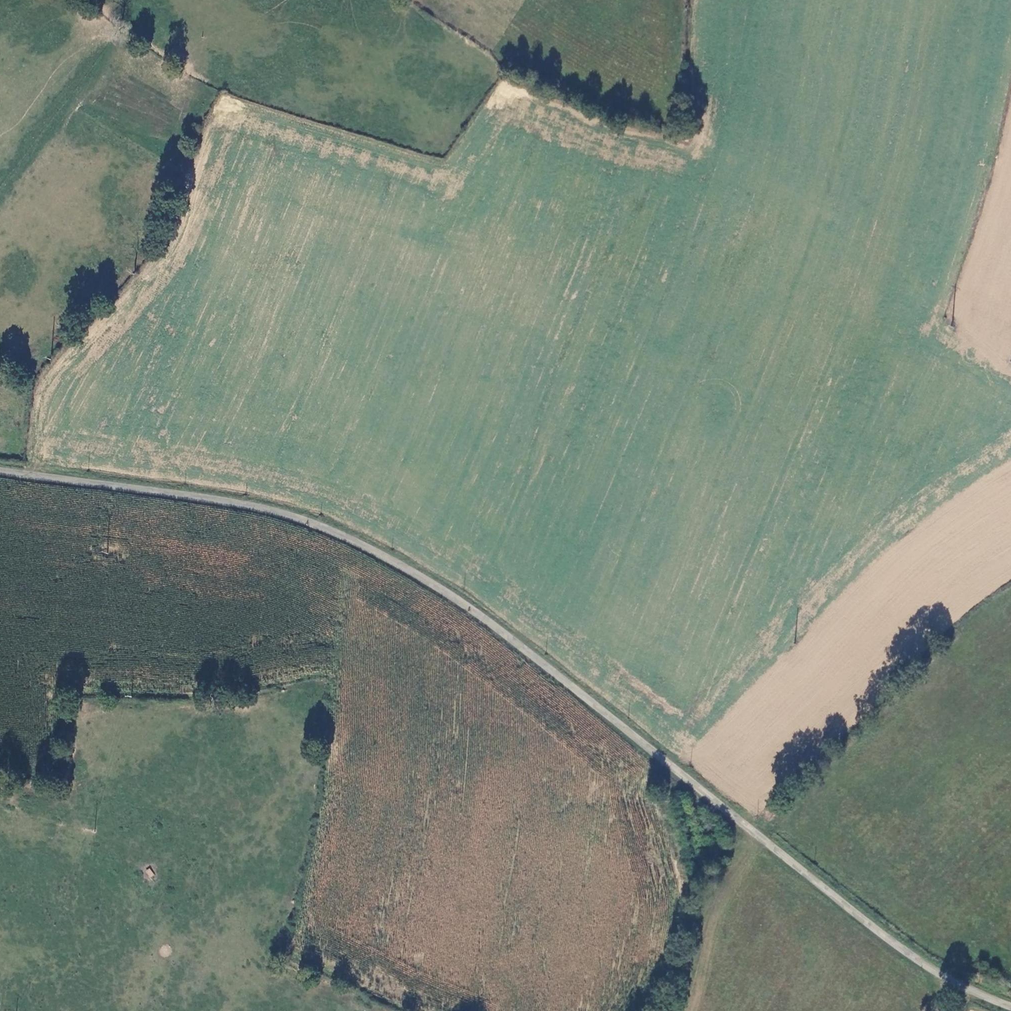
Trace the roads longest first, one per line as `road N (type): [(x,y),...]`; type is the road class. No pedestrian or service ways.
road 1 (unclassified): [(0,471),(270,510),(396,562),(515,642),(899,947),(1010,1007)]

